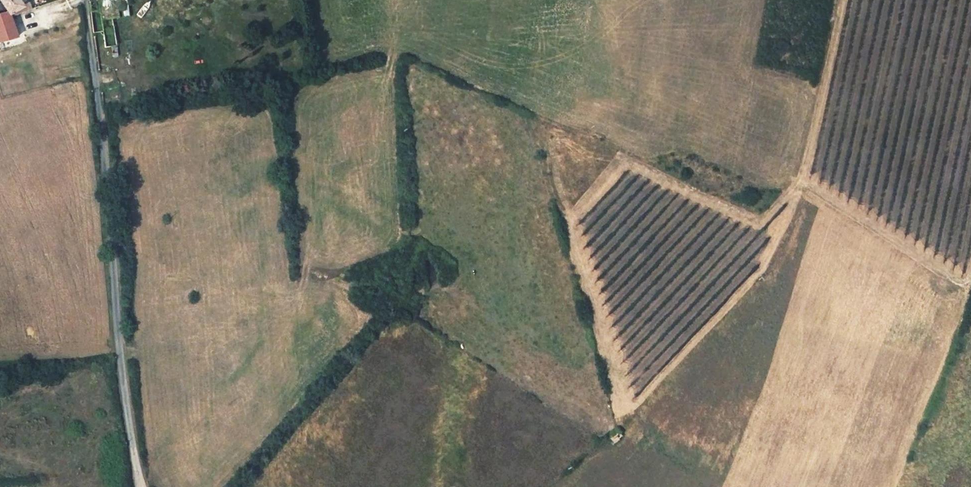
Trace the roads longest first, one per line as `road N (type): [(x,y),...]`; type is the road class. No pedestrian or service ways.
road 1 (unclassified): [(83,0),(141,486)]

